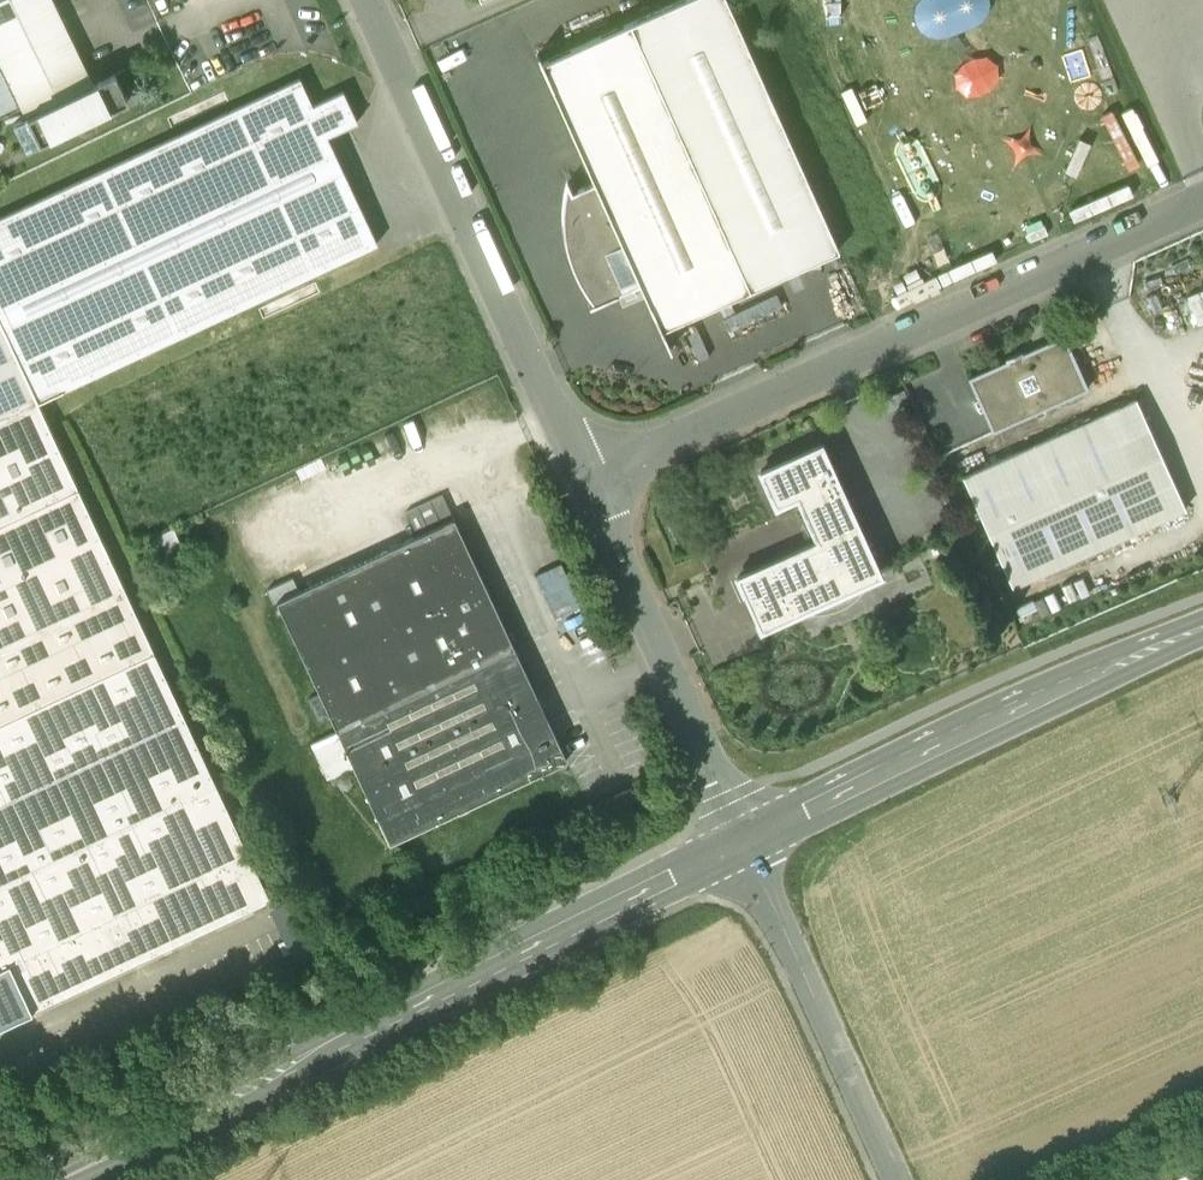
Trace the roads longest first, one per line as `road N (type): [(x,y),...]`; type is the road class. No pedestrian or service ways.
road 1 (secondary): [(53,1179),(743,842)]
road 2 (unclassified): [(584,479),(1202,200)]
road 3 (unclassified): [(584,479),(367,0)]
road 4 (secondary): [(743,842),(1202,629)]
road 5 (unclassified): [(743,842),(584,479)]
road 6 (residential): [(895,1179),(743,842)]

